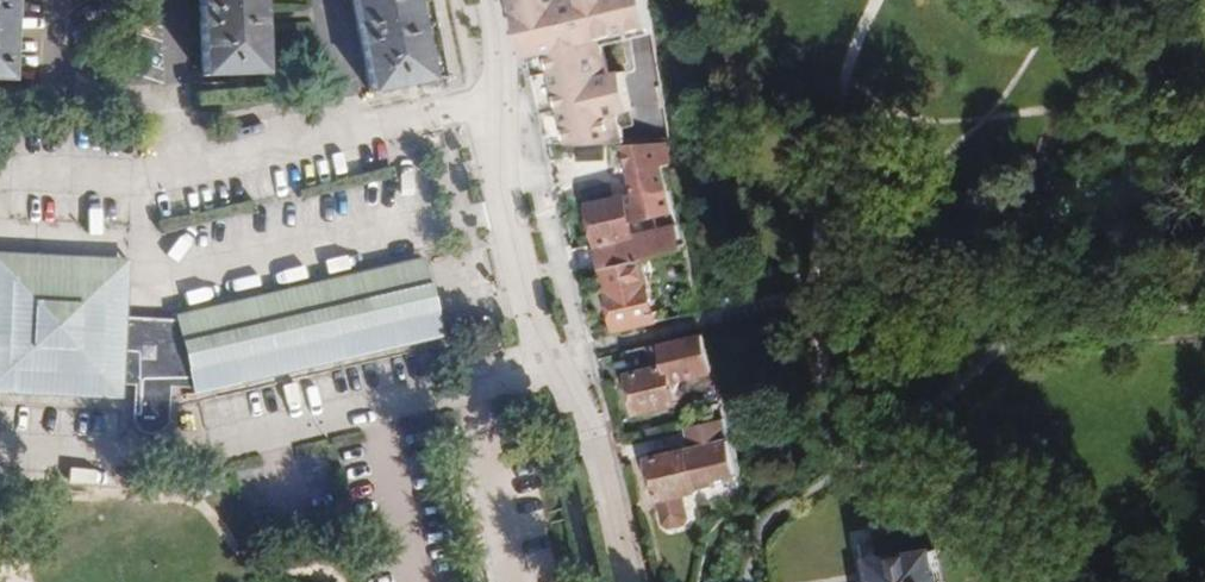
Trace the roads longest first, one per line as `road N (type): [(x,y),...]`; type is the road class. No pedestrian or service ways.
road 1 (tertiary): [(631,581),(611,492),(532,311),(510,220),(492,0)]

